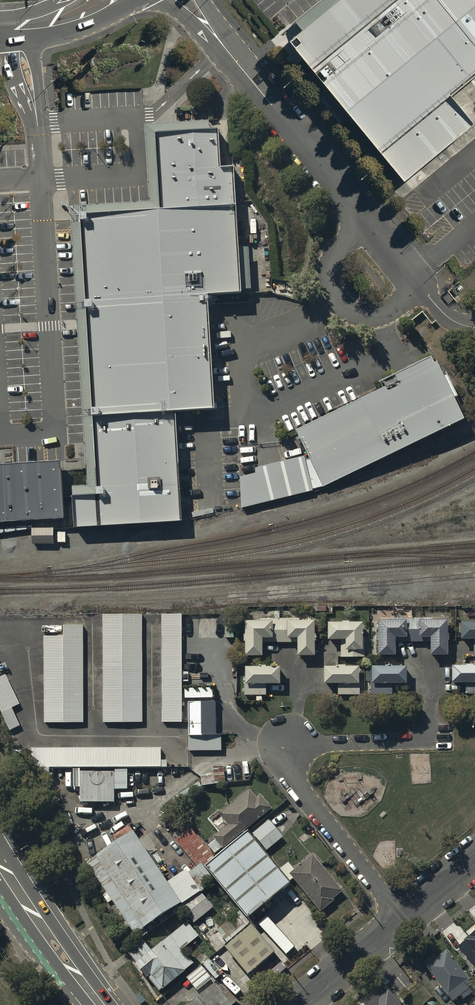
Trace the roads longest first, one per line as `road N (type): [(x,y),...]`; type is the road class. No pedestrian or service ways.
road 1 (residential): [(404,919),(303,794),(288,743),(427,741)]
road 2 (unclassified): [(365,221),(225,47)]
road 3 (unclassified): [(416,283),(381,316),(341,306),(328,276),(330,259),(365,221)]
road 4 (primary): [(100,1004),(0,866)]
road 5 (residential): [(298,1004),(404,919)]
road 6 (unclassified): [(131,0),(55,37),(18,26)]

